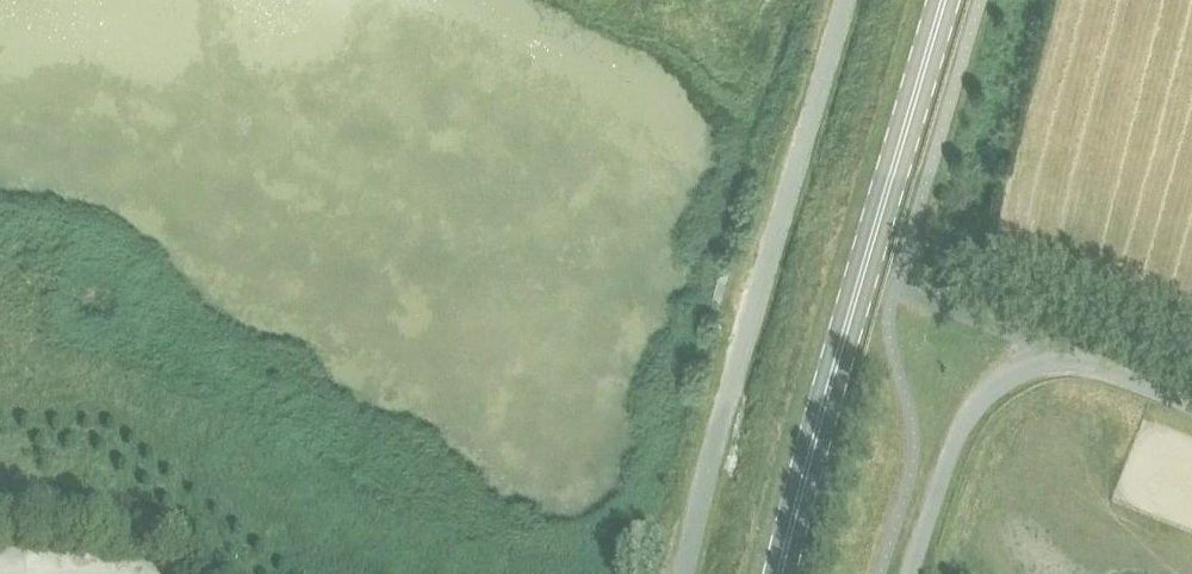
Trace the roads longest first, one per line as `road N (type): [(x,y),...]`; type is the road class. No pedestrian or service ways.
road 1 (secondary): [(780,573),(944,0)]
road 2 (unclassified): [(683,573),(843,0)]
road 3 (unclassified): [(1063,357),(976,402),(957,433),(910,573)]
road 4 (unclassified): [(1063,357),(894,291)]
road 5 (unclassified): [(1191,407),(1063,357)]

